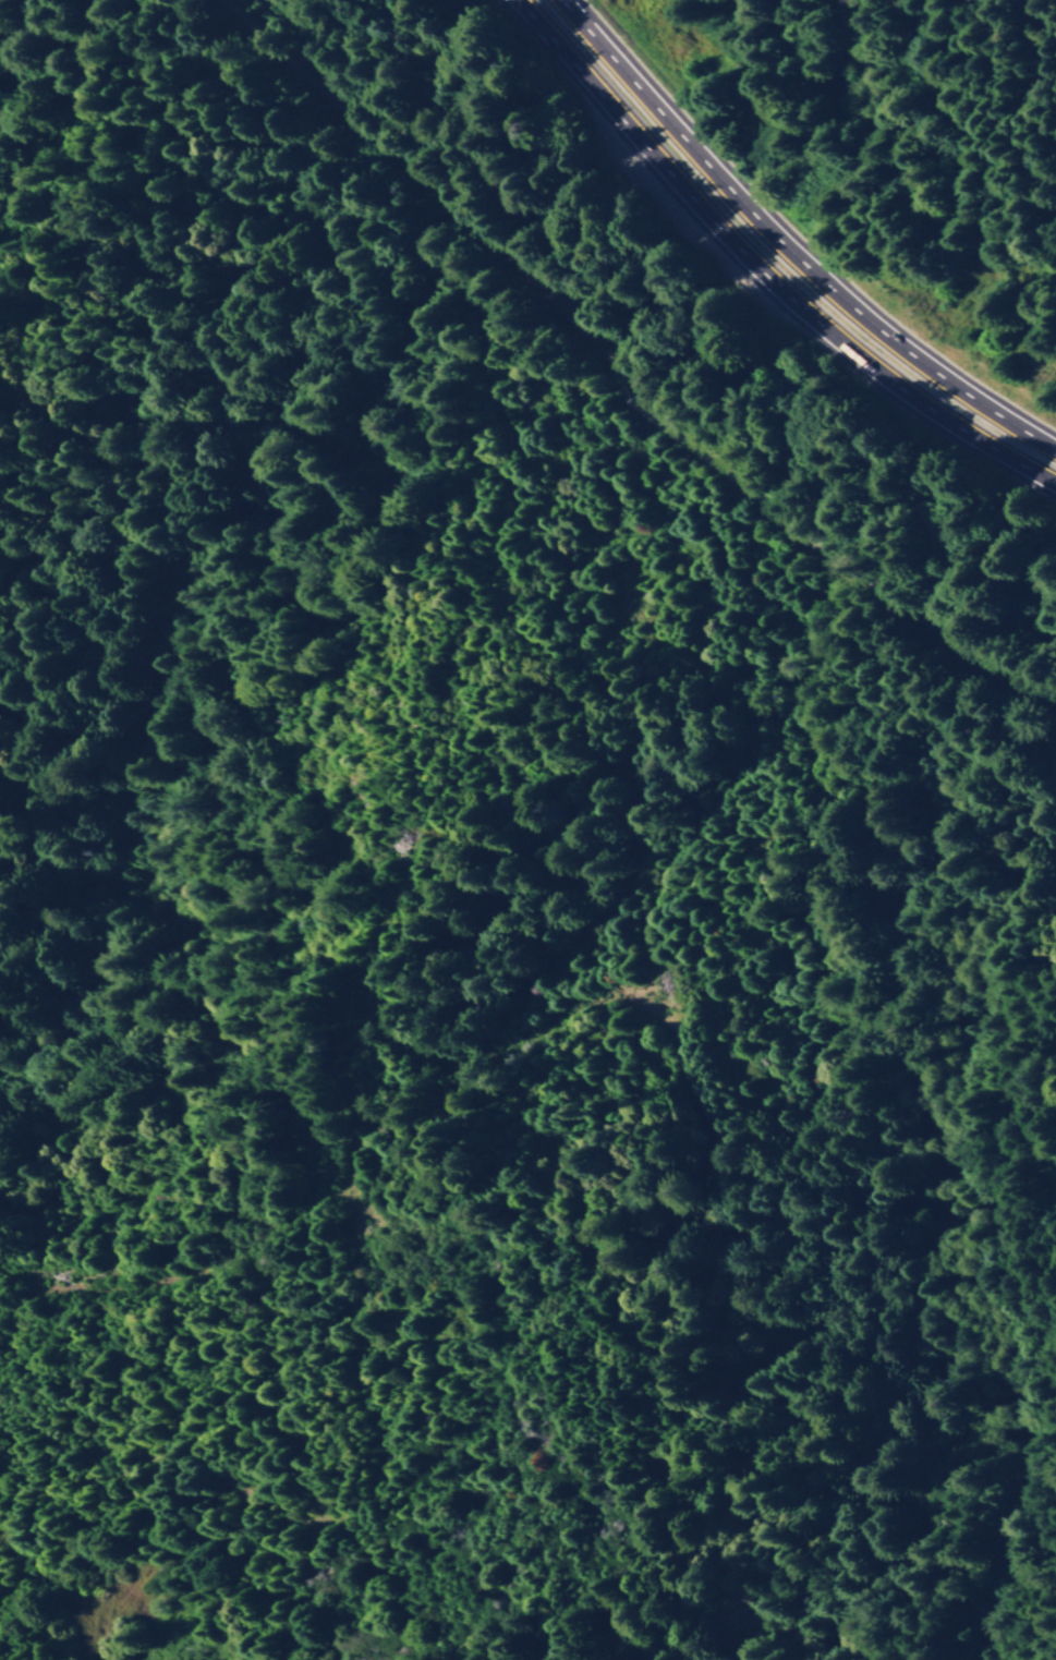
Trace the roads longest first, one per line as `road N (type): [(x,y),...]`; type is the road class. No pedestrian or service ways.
road 1 (motorway): [(505,0),(755,274),(923,411),(1055,488)]
road 2 (motorway): [(1055,451),(972,402),(803,269),(720,190),(551,0)]

